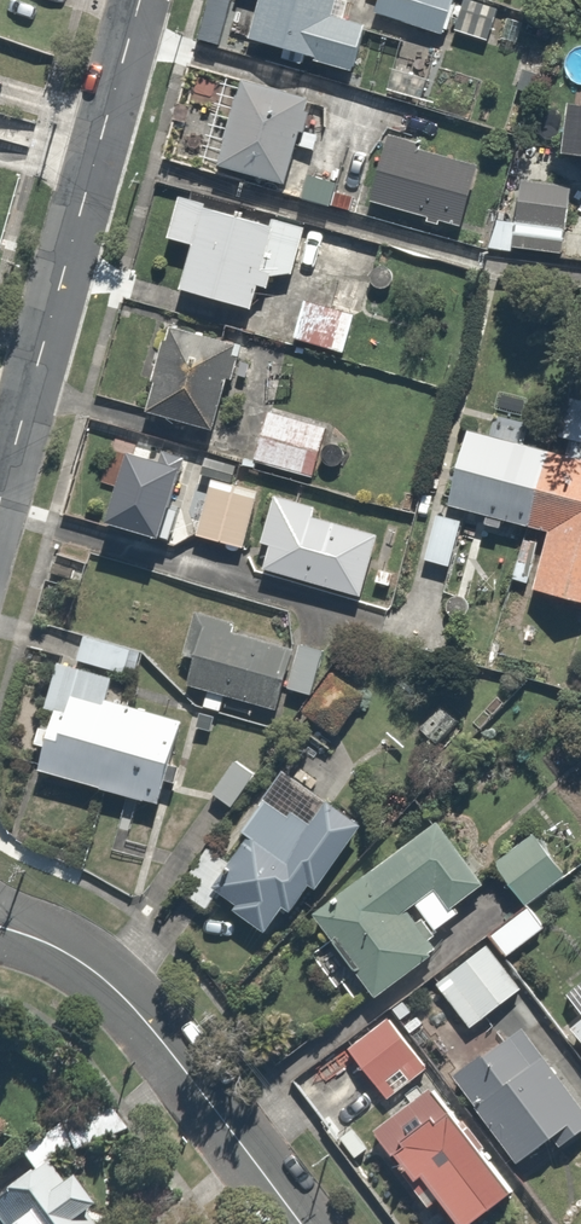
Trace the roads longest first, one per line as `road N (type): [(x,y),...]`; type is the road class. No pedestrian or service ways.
road 1 (unclassified): [(0,495),(140,0)]
road 2 (unclassified): [(302,1223),(120,989),(79,955),(0,925)]

